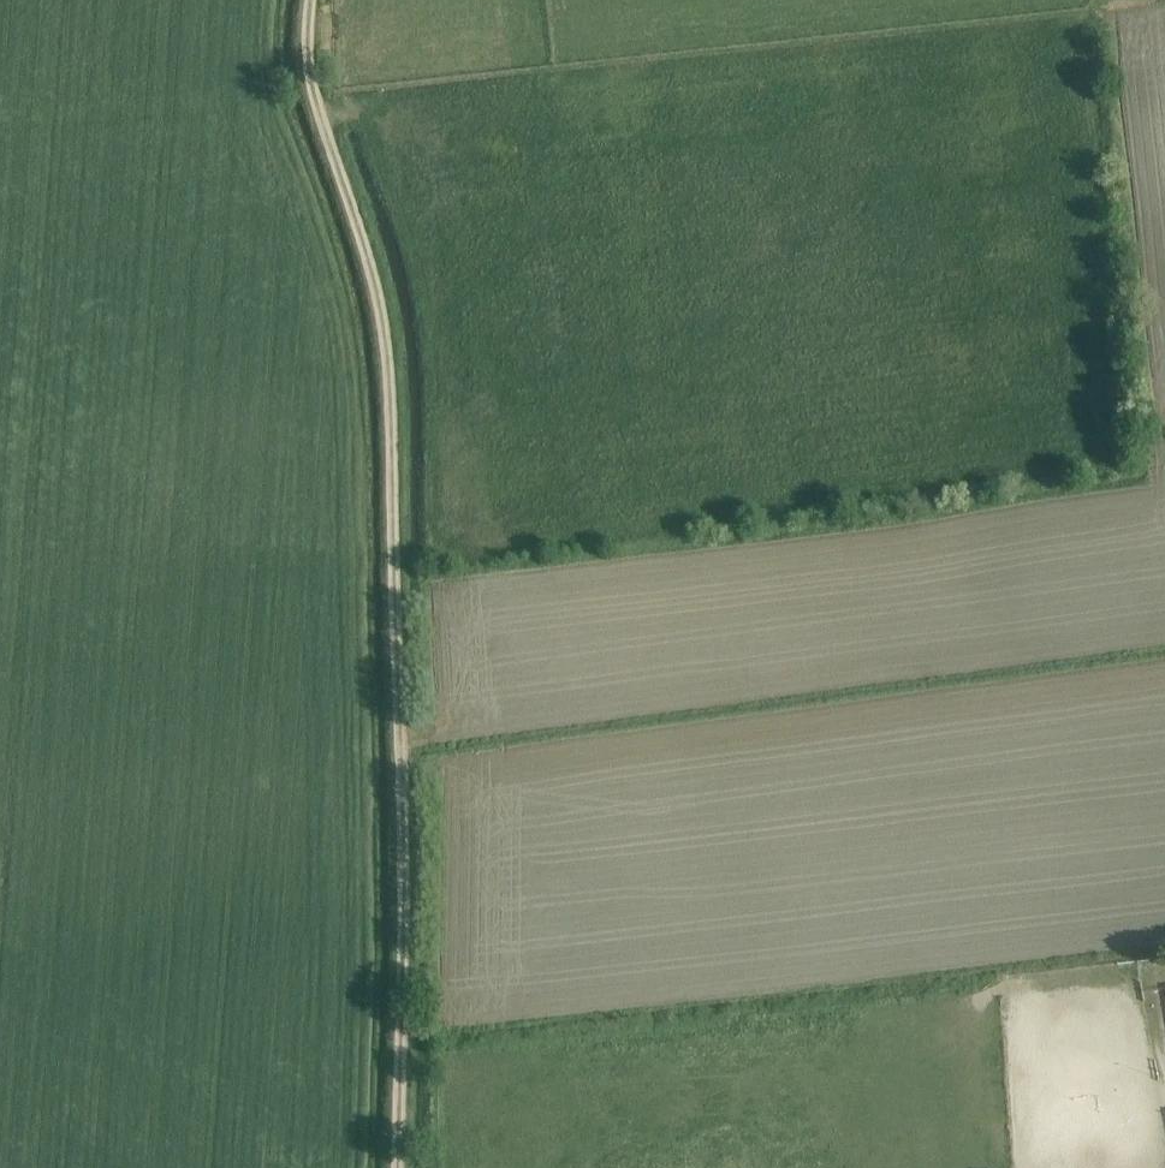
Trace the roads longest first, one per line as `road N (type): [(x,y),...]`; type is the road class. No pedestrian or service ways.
road 1 (track): [(312,0),(308,33),(318,102),(368,254),(396,444),(406,799),(394,1167)]

